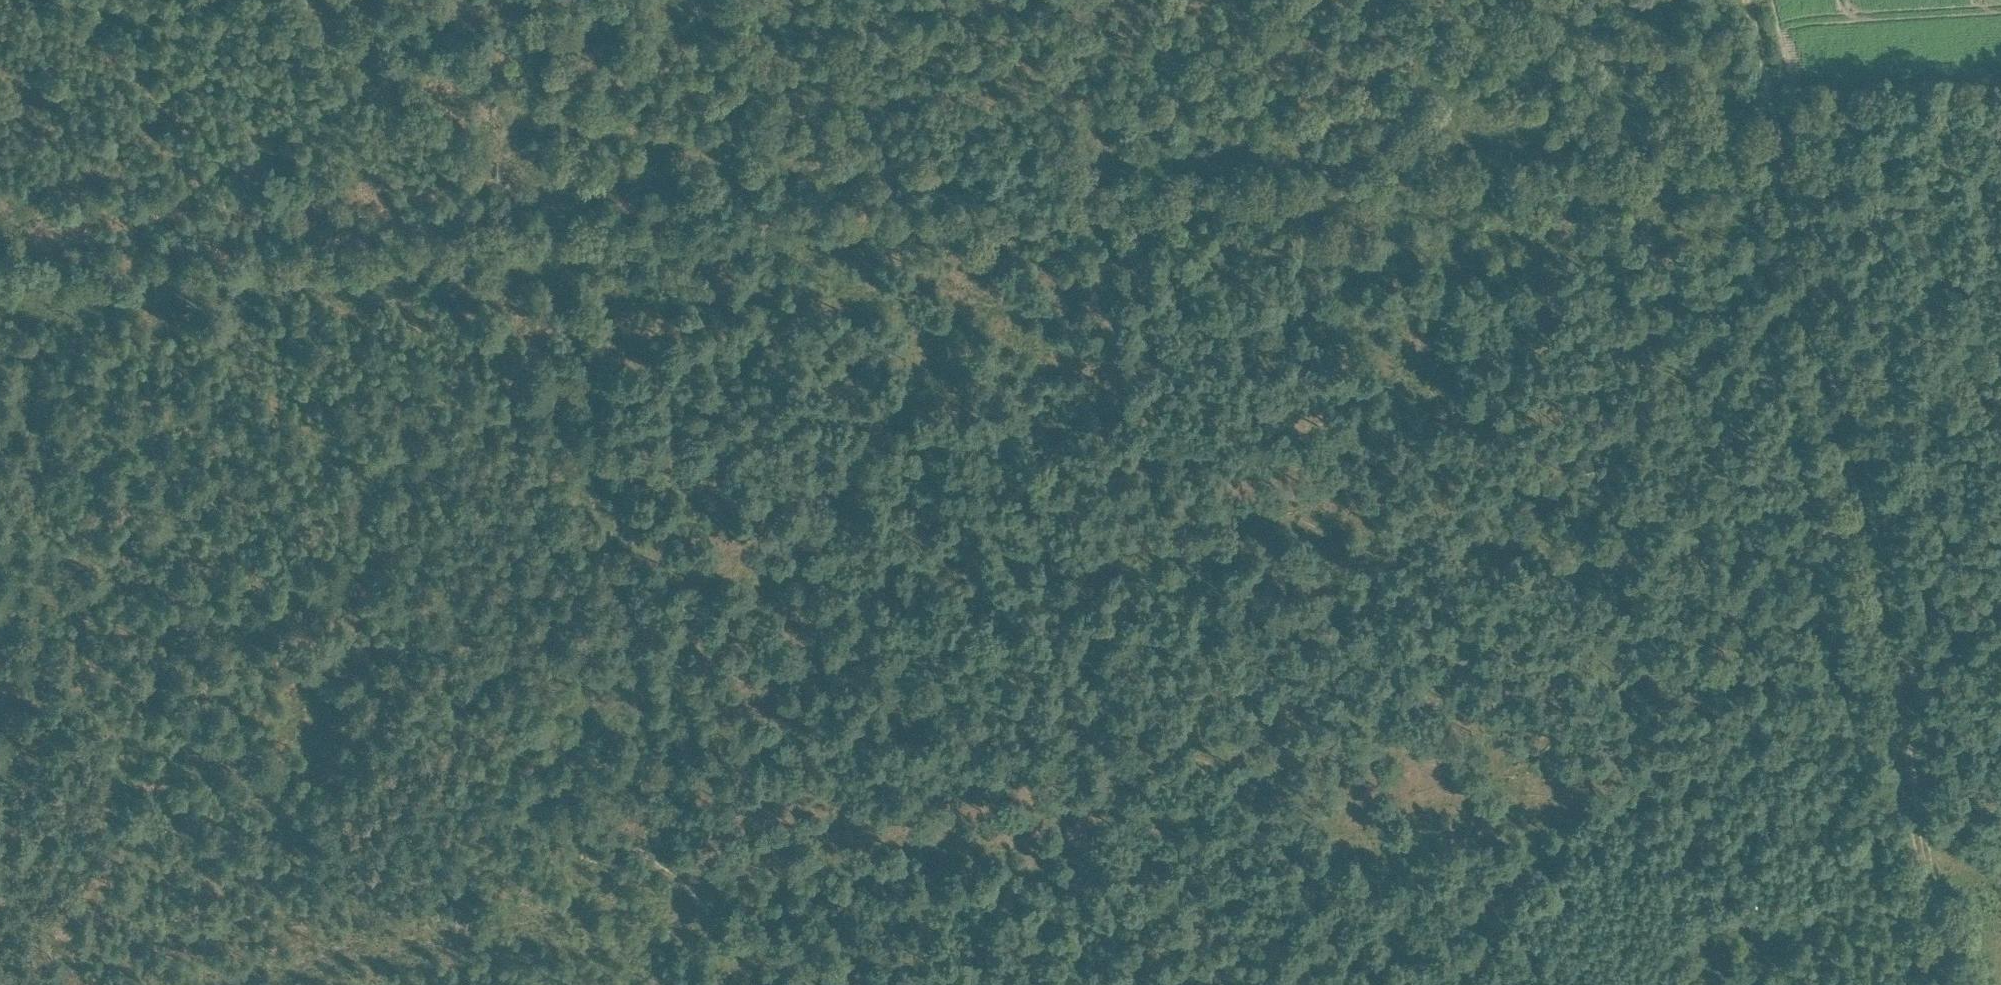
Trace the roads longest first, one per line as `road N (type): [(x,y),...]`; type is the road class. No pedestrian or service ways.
road 1 (track): [(1755,0),(1888,668)]
road 2 (track): [(1888,668),(1954,984)]

